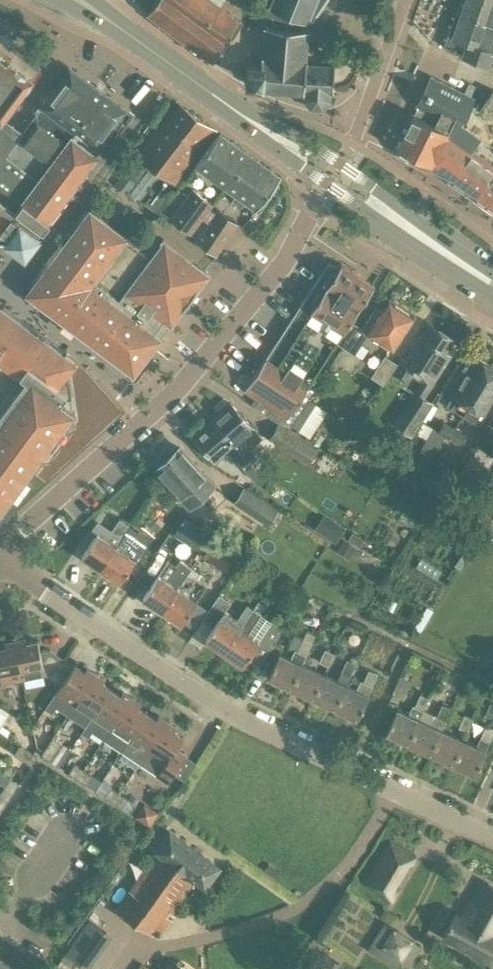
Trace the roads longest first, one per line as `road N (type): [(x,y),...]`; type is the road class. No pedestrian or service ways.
road 1 (unclassified): [(492,838),(232,712),(0,558)]
road 2 (unclassified): [(0,550),(188,374),(274,279),(333,174)]
road 3 (primary): [(333,174),(79,0)]
road 4 (primary): [(492,279),(333,174)]

